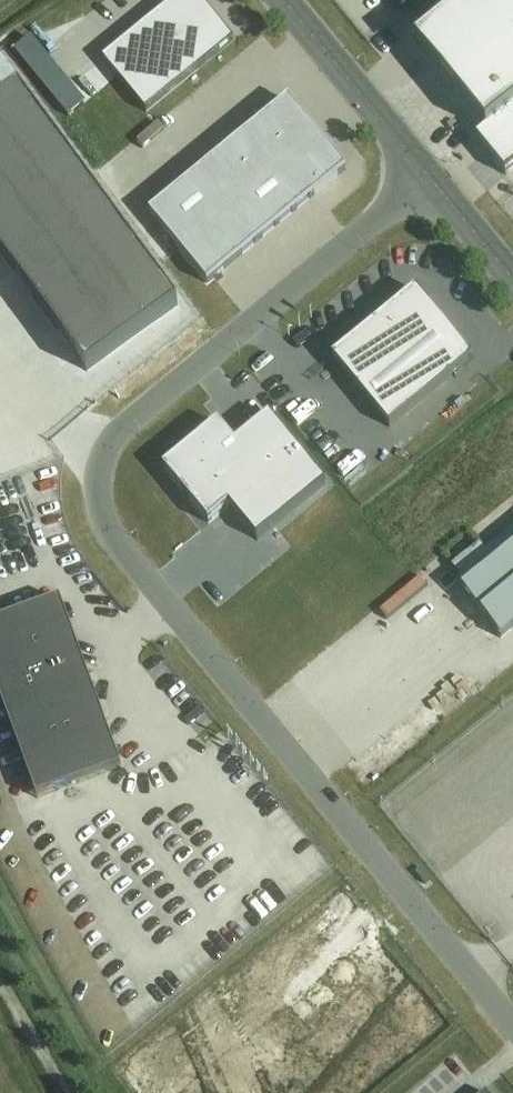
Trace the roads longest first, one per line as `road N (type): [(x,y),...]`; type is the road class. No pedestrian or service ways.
road 1 (unclassified): [(512,1019),(119,540),(97,475),(122,435),(431,176)]
road 2 (unclassified): [(282,0),(431,176)]
road 3 (unclassified): [(431,176),(512,277)]

